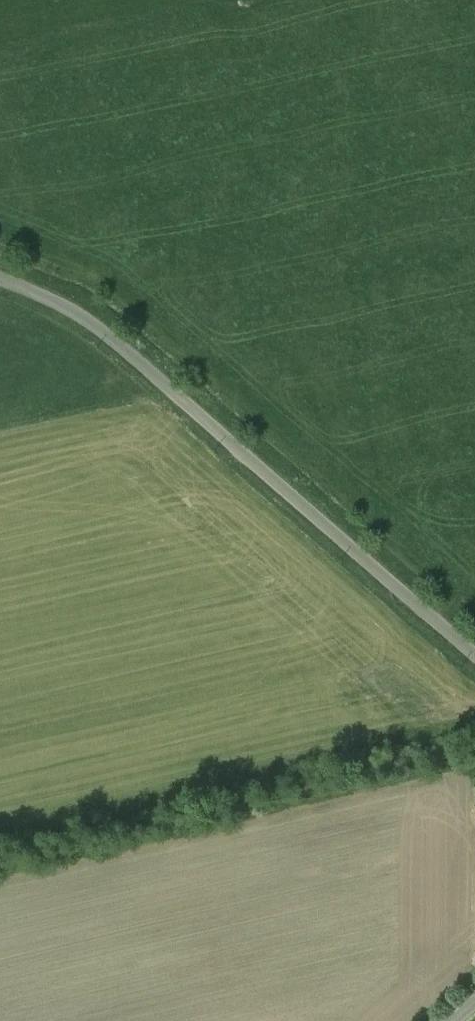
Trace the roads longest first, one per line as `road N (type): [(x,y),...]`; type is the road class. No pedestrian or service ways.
road 1 (unclassified): [(474,657),(110,331),(0,277)]

